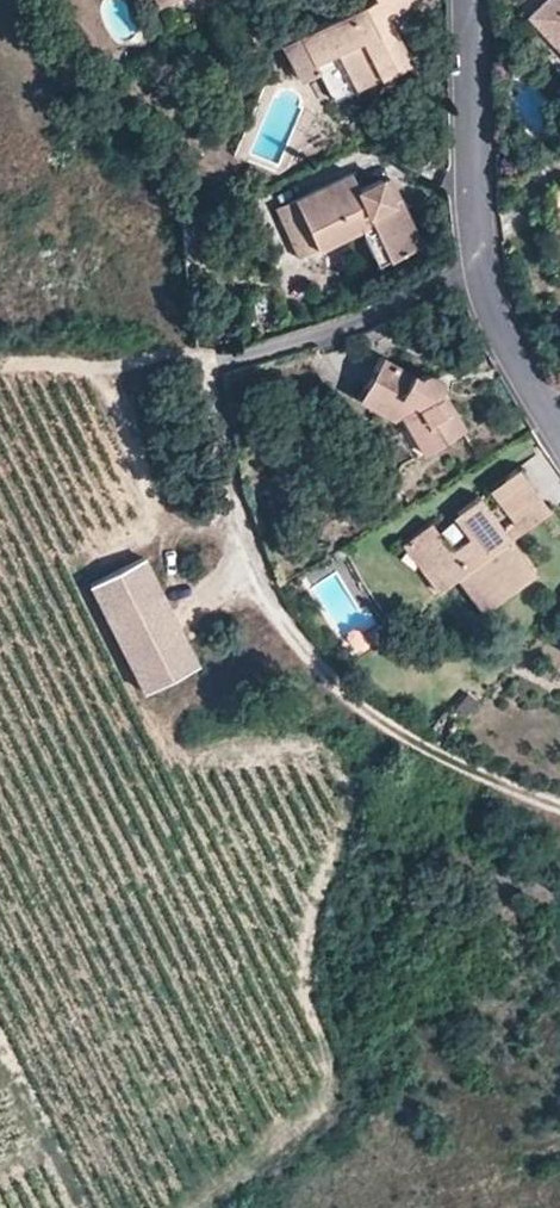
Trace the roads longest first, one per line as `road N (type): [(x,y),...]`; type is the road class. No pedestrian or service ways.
road 1 (track): [(211,363),(240,535),(302,643),(332,679),(433,754),(559,808)]
road 2 (residential): [(559,424),(478,274),(471,0)]
road 3 (track): [(0,367),(211,363)]

